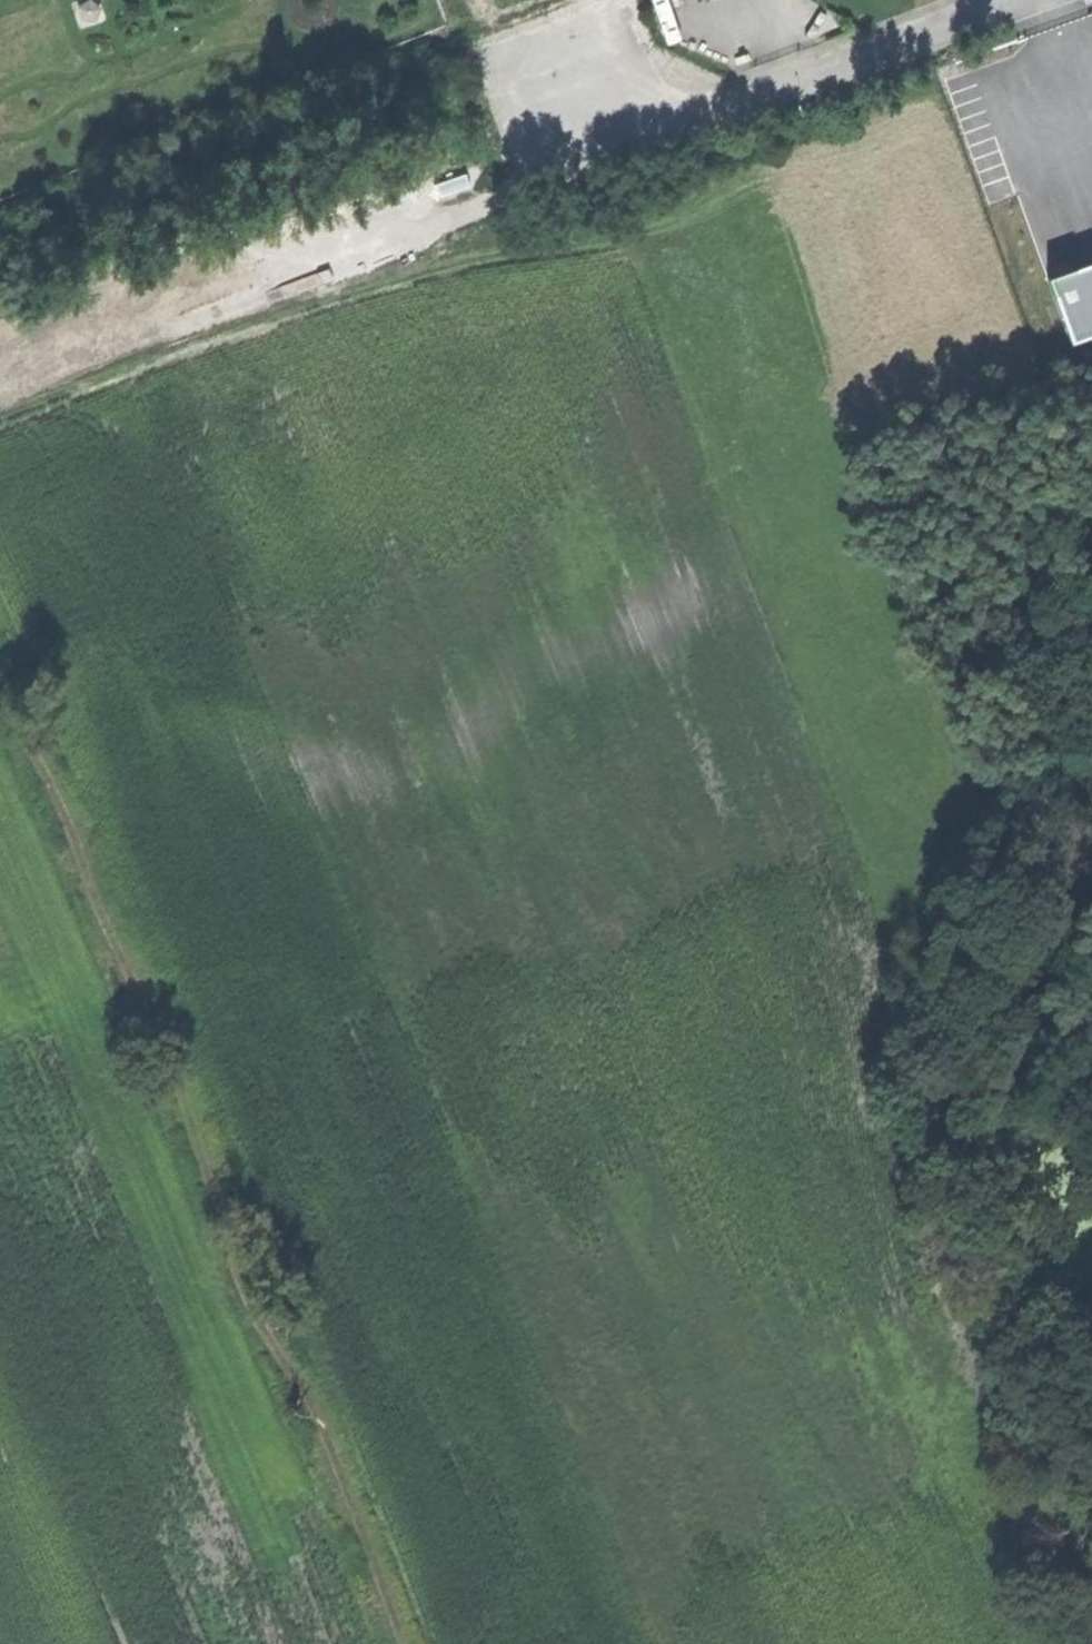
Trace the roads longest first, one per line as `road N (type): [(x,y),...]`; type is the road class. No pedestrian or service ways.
road 1 (track): [(400,1643),(158,1021),(0,676)]
road 2 (unclassified): [(1002,0),(953,24),(684,117),(560,104)]

